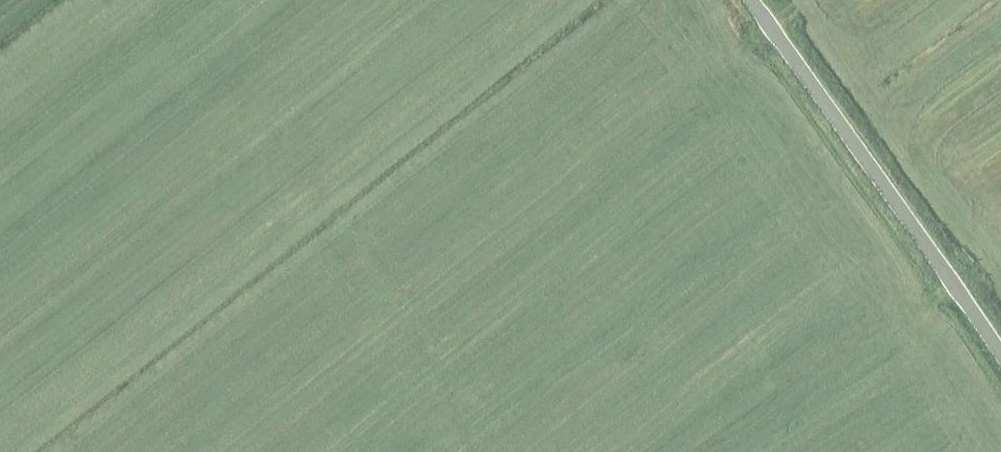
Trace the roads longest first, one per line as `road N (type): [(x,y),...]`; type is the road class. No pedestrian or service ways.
road 1 (unclassified): [(1000,358),(748,0)]

